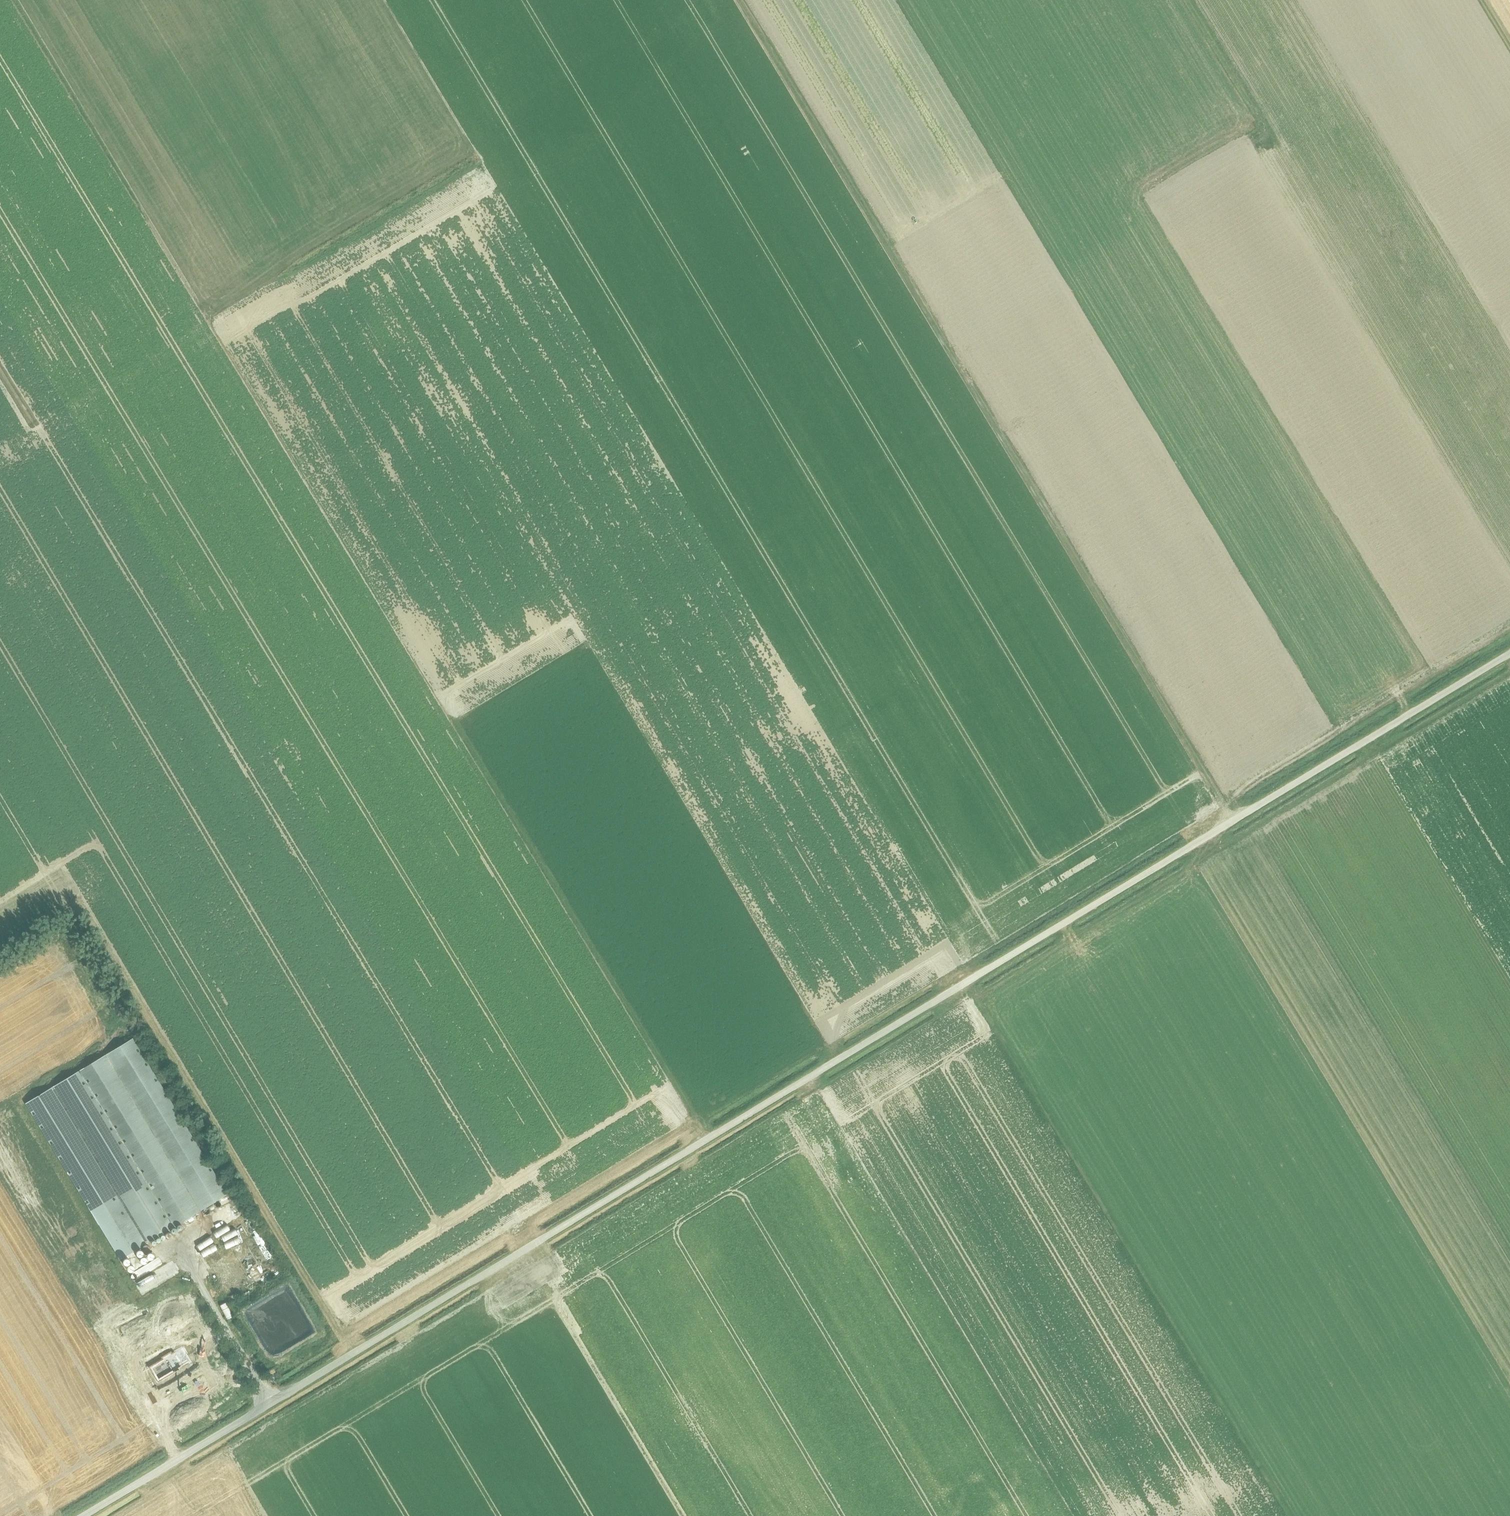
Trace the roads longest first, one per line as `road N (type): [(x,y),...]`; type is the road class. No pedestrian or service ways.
road 1 (unclassified): [(85,1515),(1509,653)]
road 2 (track): [(738,0),(1233,821)]
road 3 (track): [(1187,0),(1276,146)]

